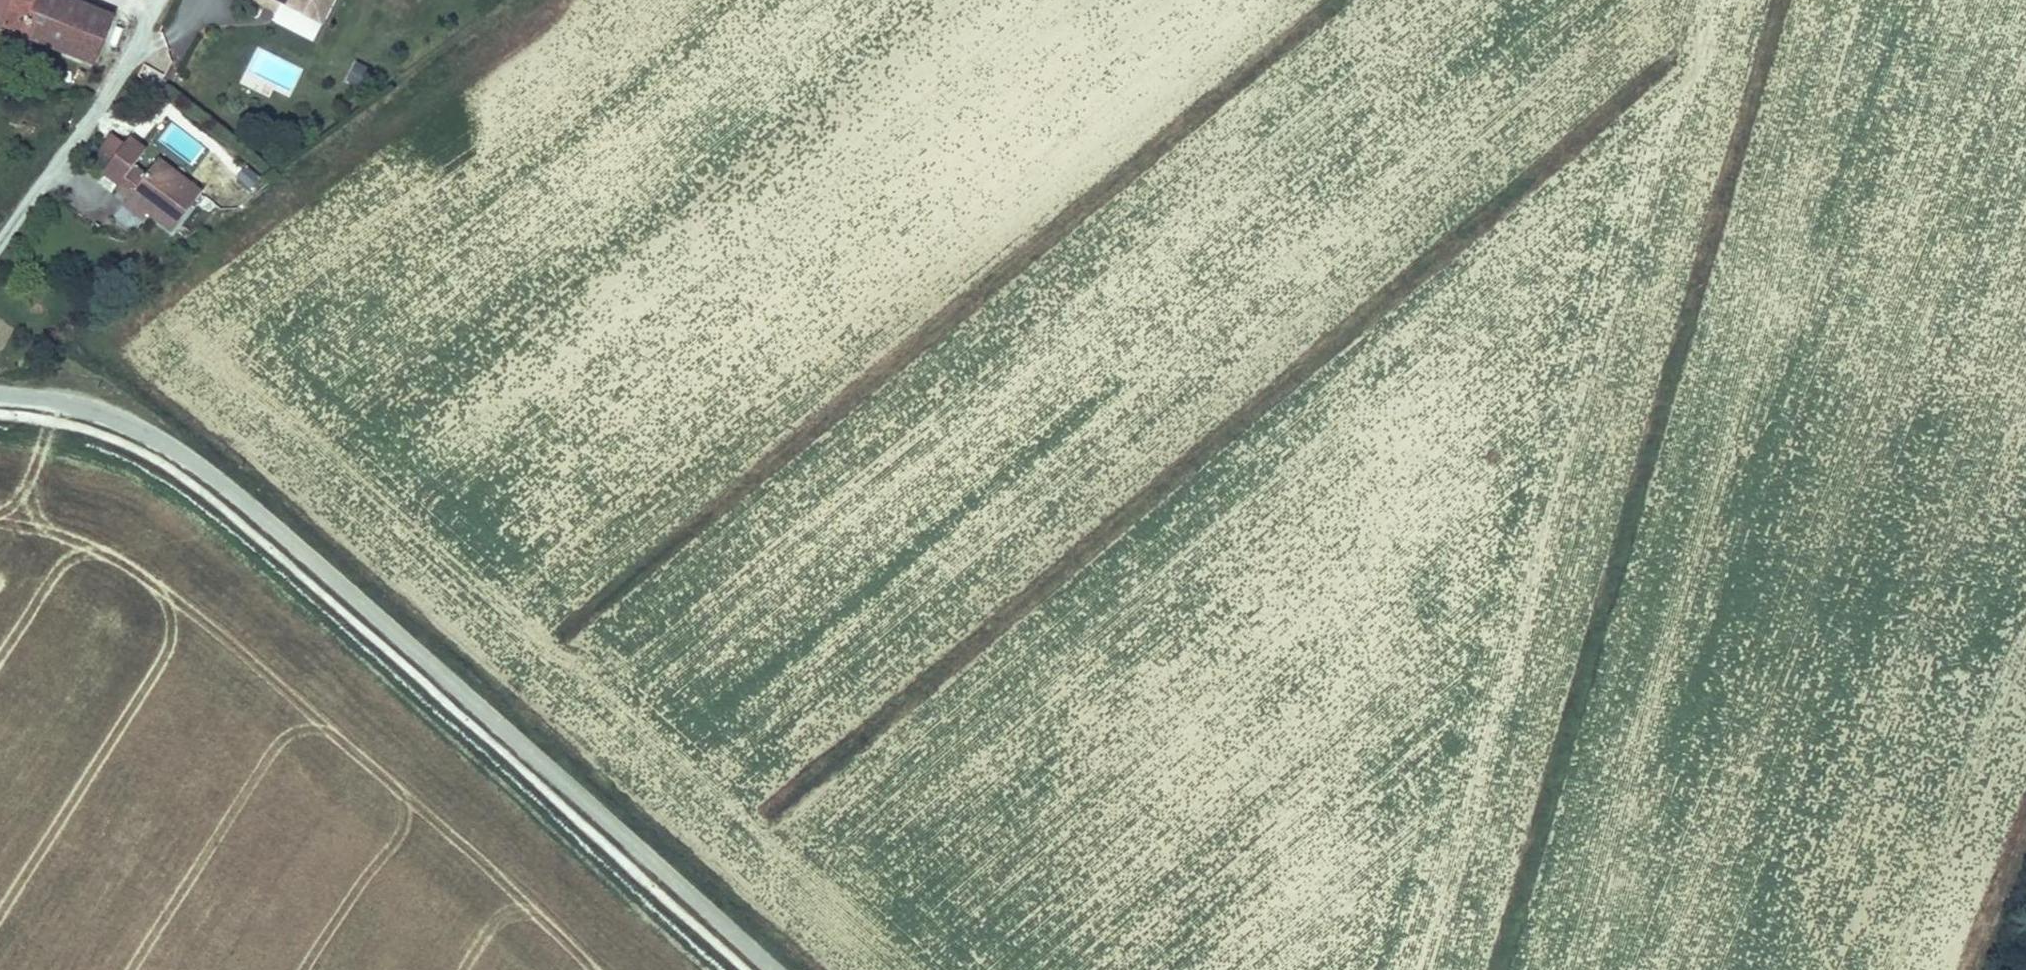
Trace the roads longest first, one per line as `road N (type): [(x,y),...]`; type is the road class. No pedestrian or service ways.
road 1 (unclassified): [(778,969),(187,458),(99,412),(0,394)]
road 2 (residential): [(0,243),(127,60),(157,0)]

